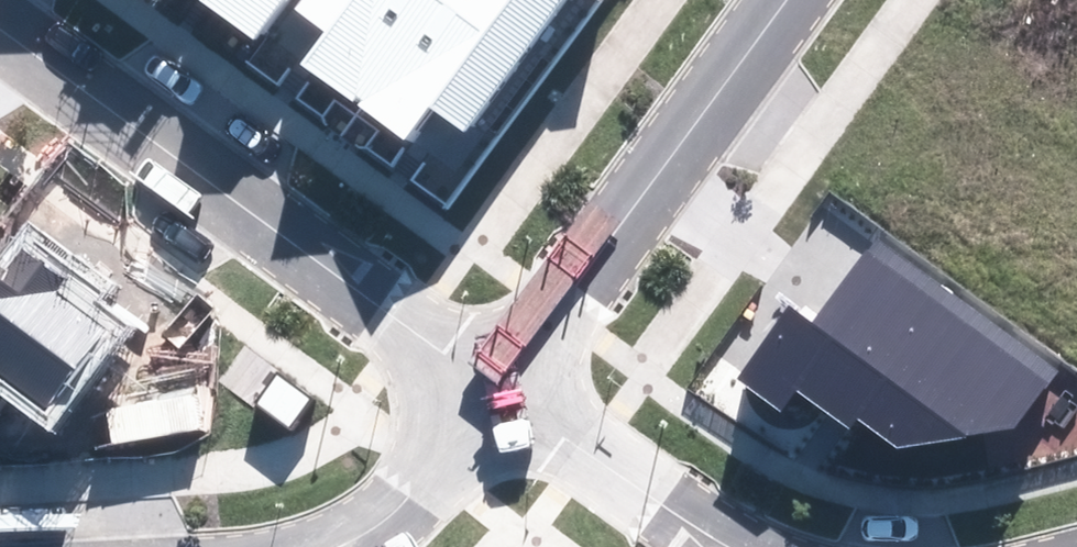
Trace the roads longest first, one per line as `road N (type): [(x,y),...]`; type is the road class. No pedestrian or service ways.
road 1 (residential): [(496,393),(0,29)]
road 2 (residential): [(496,393),(792,0)]
road 3 (residential): [(741,546),(572,448),(496,393)]
road 4 (residential): [(331,546),(396,510),(496,393)]

